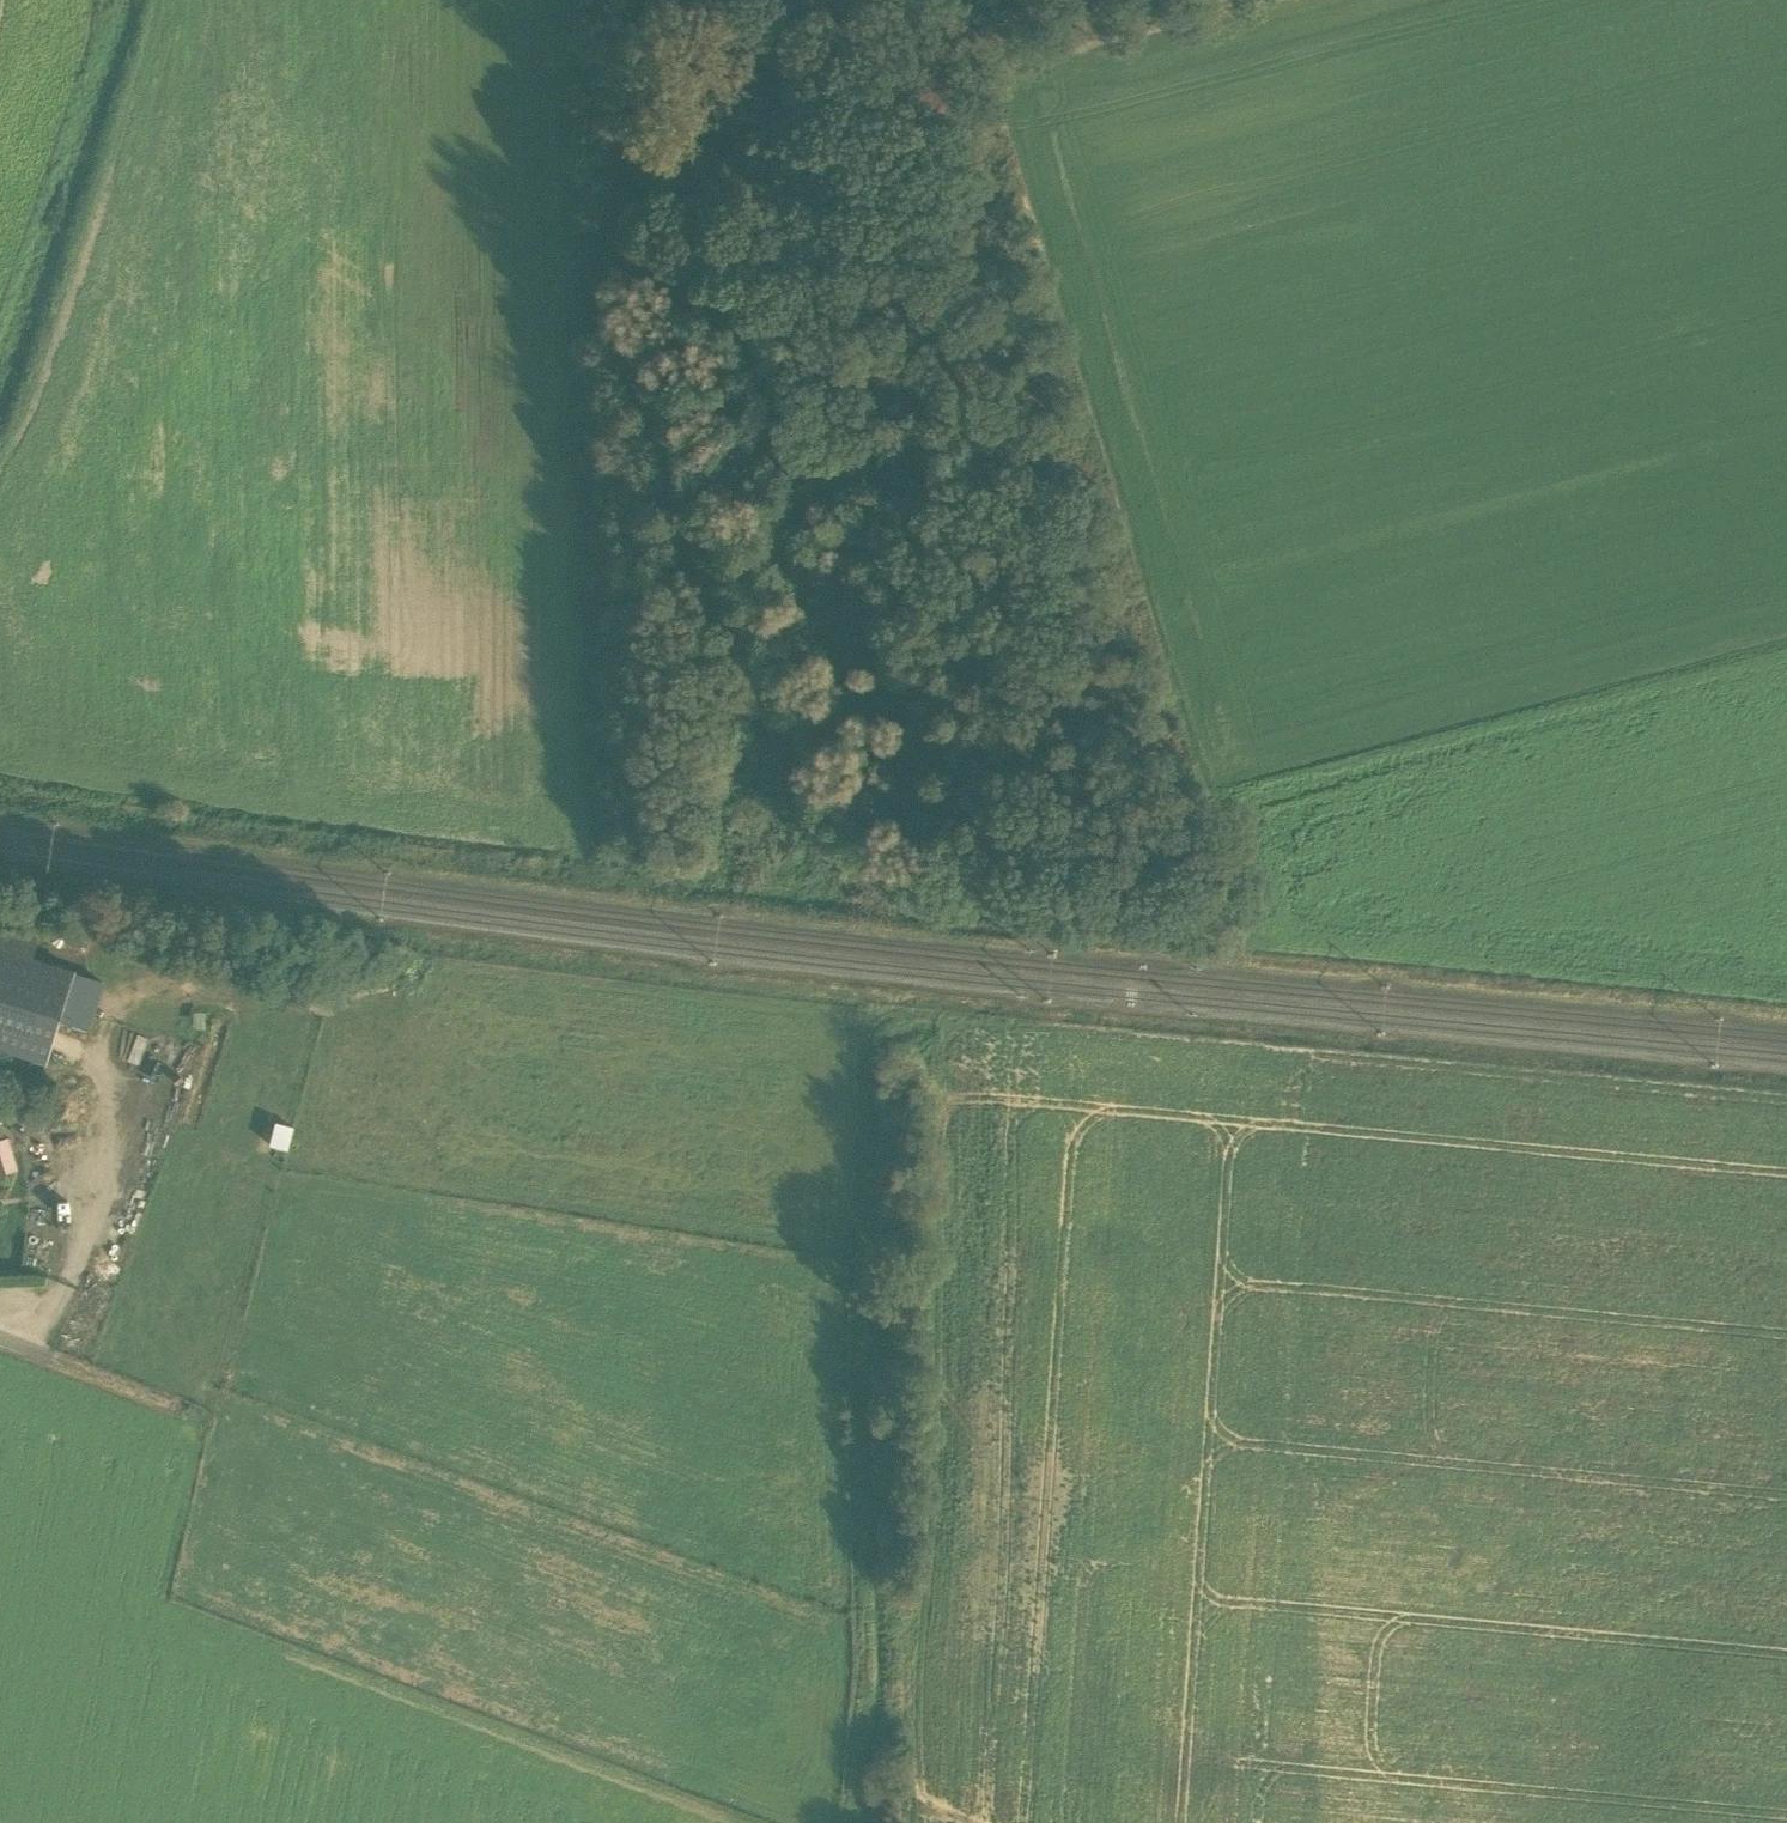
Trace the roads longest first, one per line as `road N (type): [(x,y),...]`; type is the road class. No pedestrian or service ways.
road 1 (residential): [(193,1423),(0,1344)]

